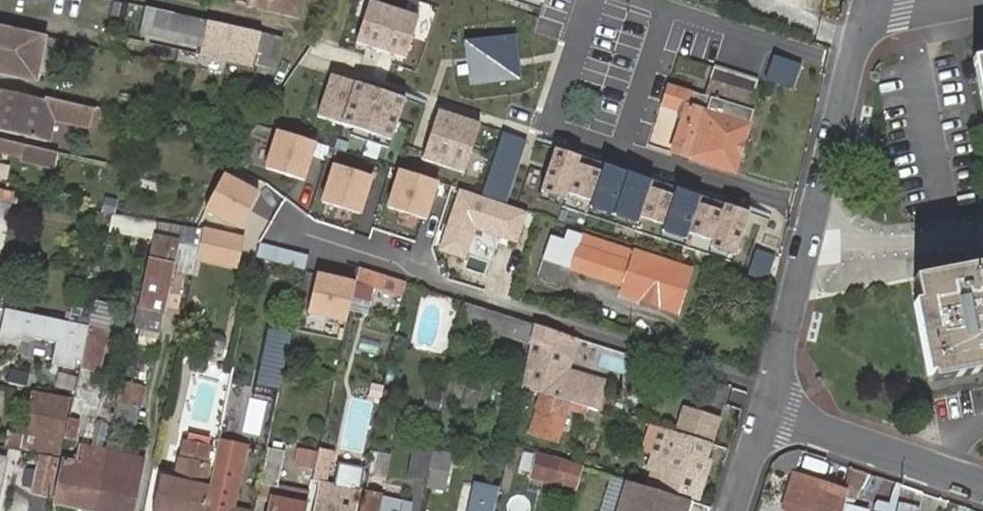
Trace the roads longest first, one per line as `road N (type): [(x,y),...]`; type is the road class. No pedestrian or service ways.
road 1 (residential): [(868,5),(766,405)]
road 2 (residential): [(766,405),(982,481)]

